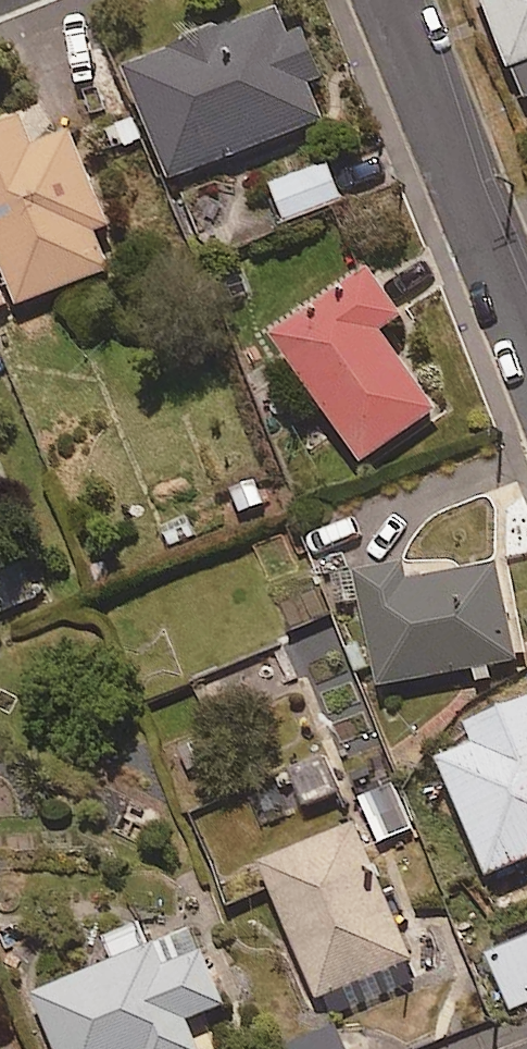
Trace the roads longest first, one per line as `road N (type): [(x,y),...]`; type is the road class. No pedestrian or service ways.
road 1 (residential): [(430,0),(526,268)]

